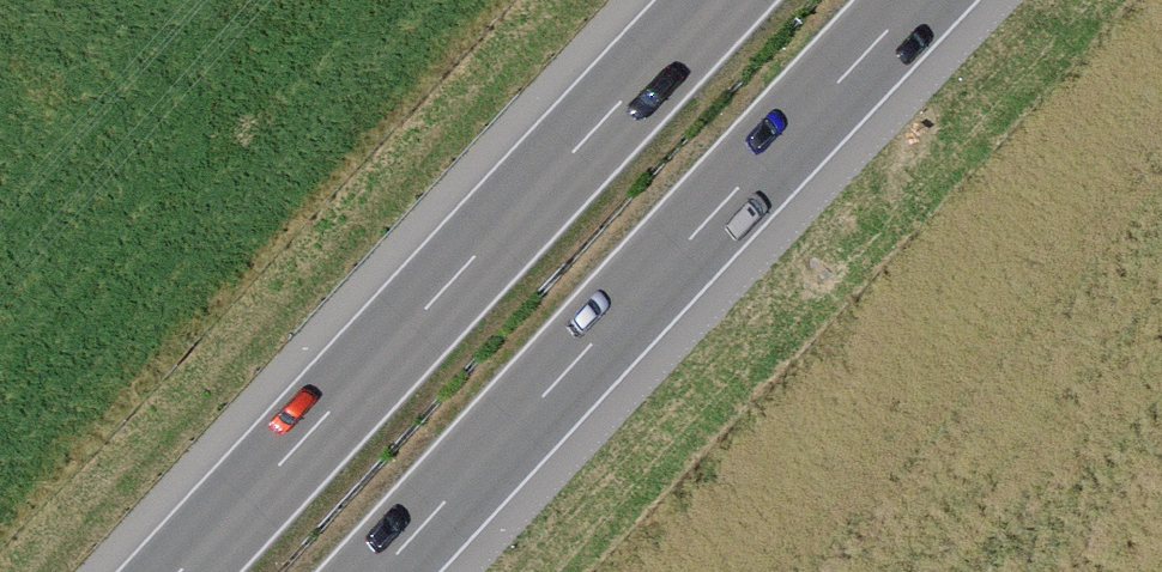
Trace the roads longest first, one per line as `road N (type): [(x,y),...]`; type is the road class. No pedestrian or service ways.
road 1 (motorway): [(380,571),(917,0)]
road 2 (motorway): [(717,0),(180,571)]

